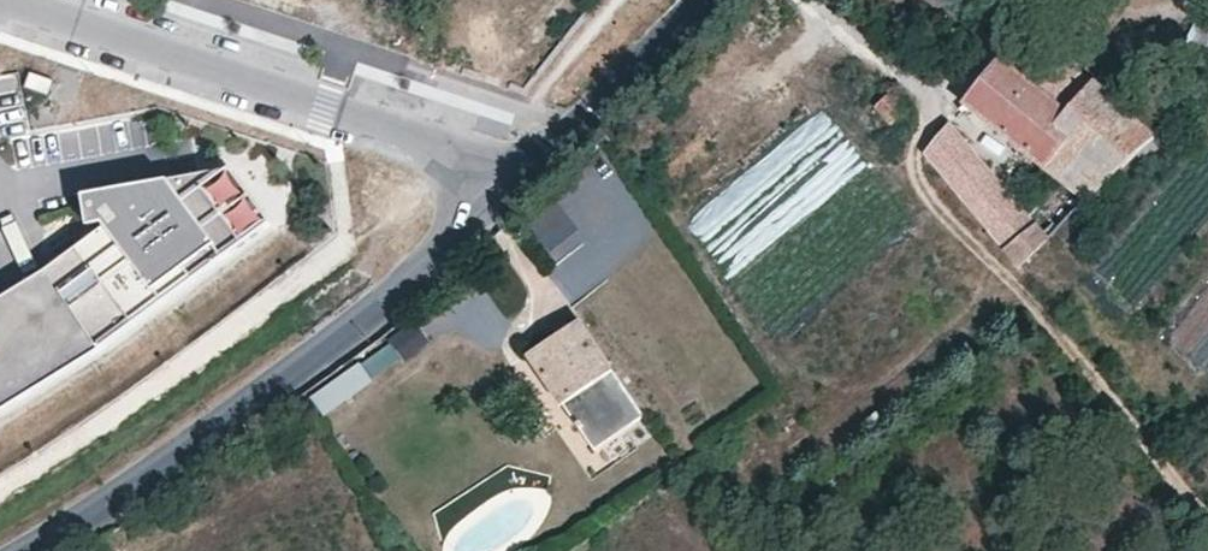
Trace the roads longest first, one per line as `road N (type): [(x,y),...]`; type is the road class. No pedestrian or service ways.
road 1 (residential): [(495,193),(351,325),(189,447),(27,550)]
road 2 (track): [(932,92),(914,155),(1207,511)]
road 3 (residential): [(23,0),(381,122),(440,148),(495,193)]
road 4 (unclassified): [(495,193),(700,0)]

